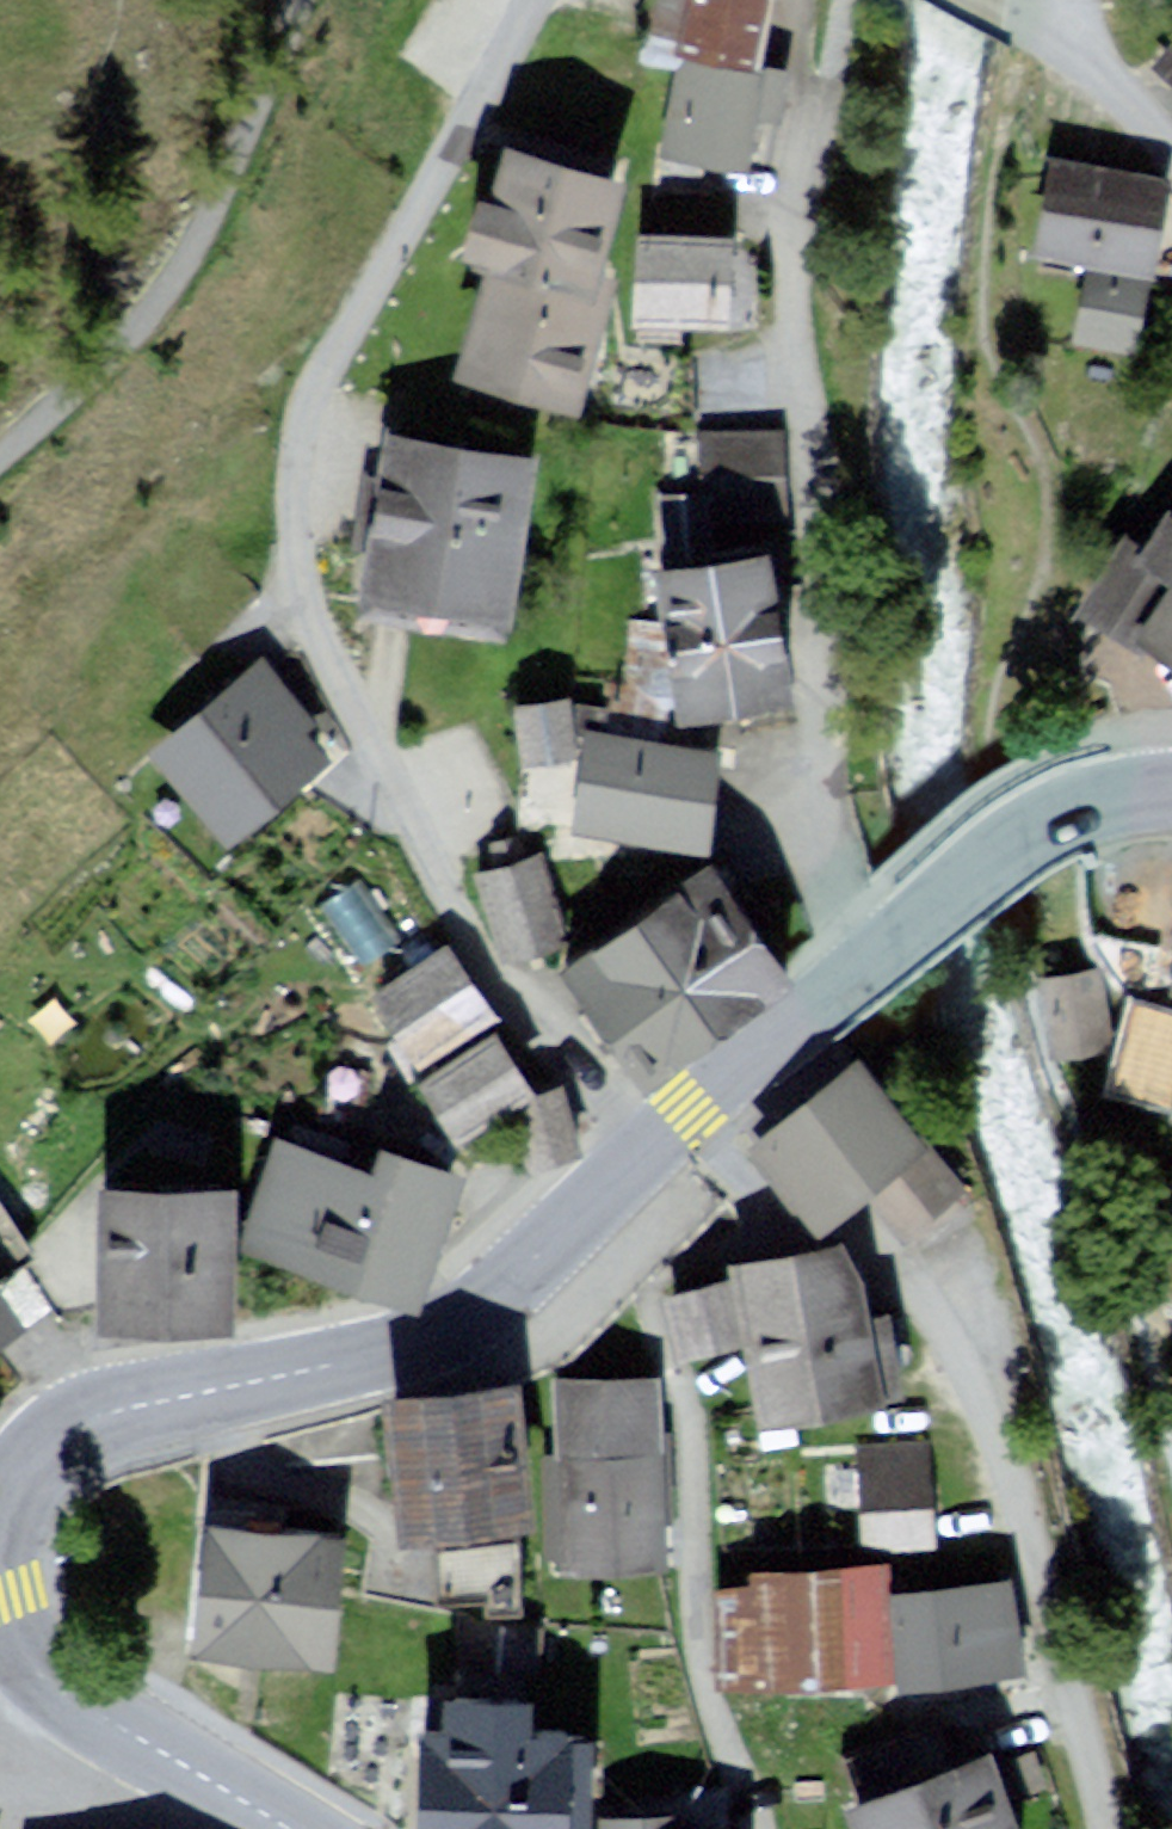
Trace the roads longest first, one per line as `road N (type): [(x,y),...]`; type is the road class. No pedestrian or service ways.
road 1 (residential): [(631,1162),(386,781),(324,644),(299,539),(300,437),(336,342),(527,0)]
road 2 (primary): [(631,1162),(497,1294),(456,1322),(354,1357),(84,1413),(25,1456),(0,1511)]
road 3 (primary): [(1171,791),(1091,800),(1021,832),(631,1162)]
road 4 (track): [(298,0),(239,142),(101,349),(0,432)]
road 5 (primary): [(0,1602),(14,1637),(55,1684),(290,1828)]
road 6 (residential): [(1171,169),(1113,92),(993,0)]

